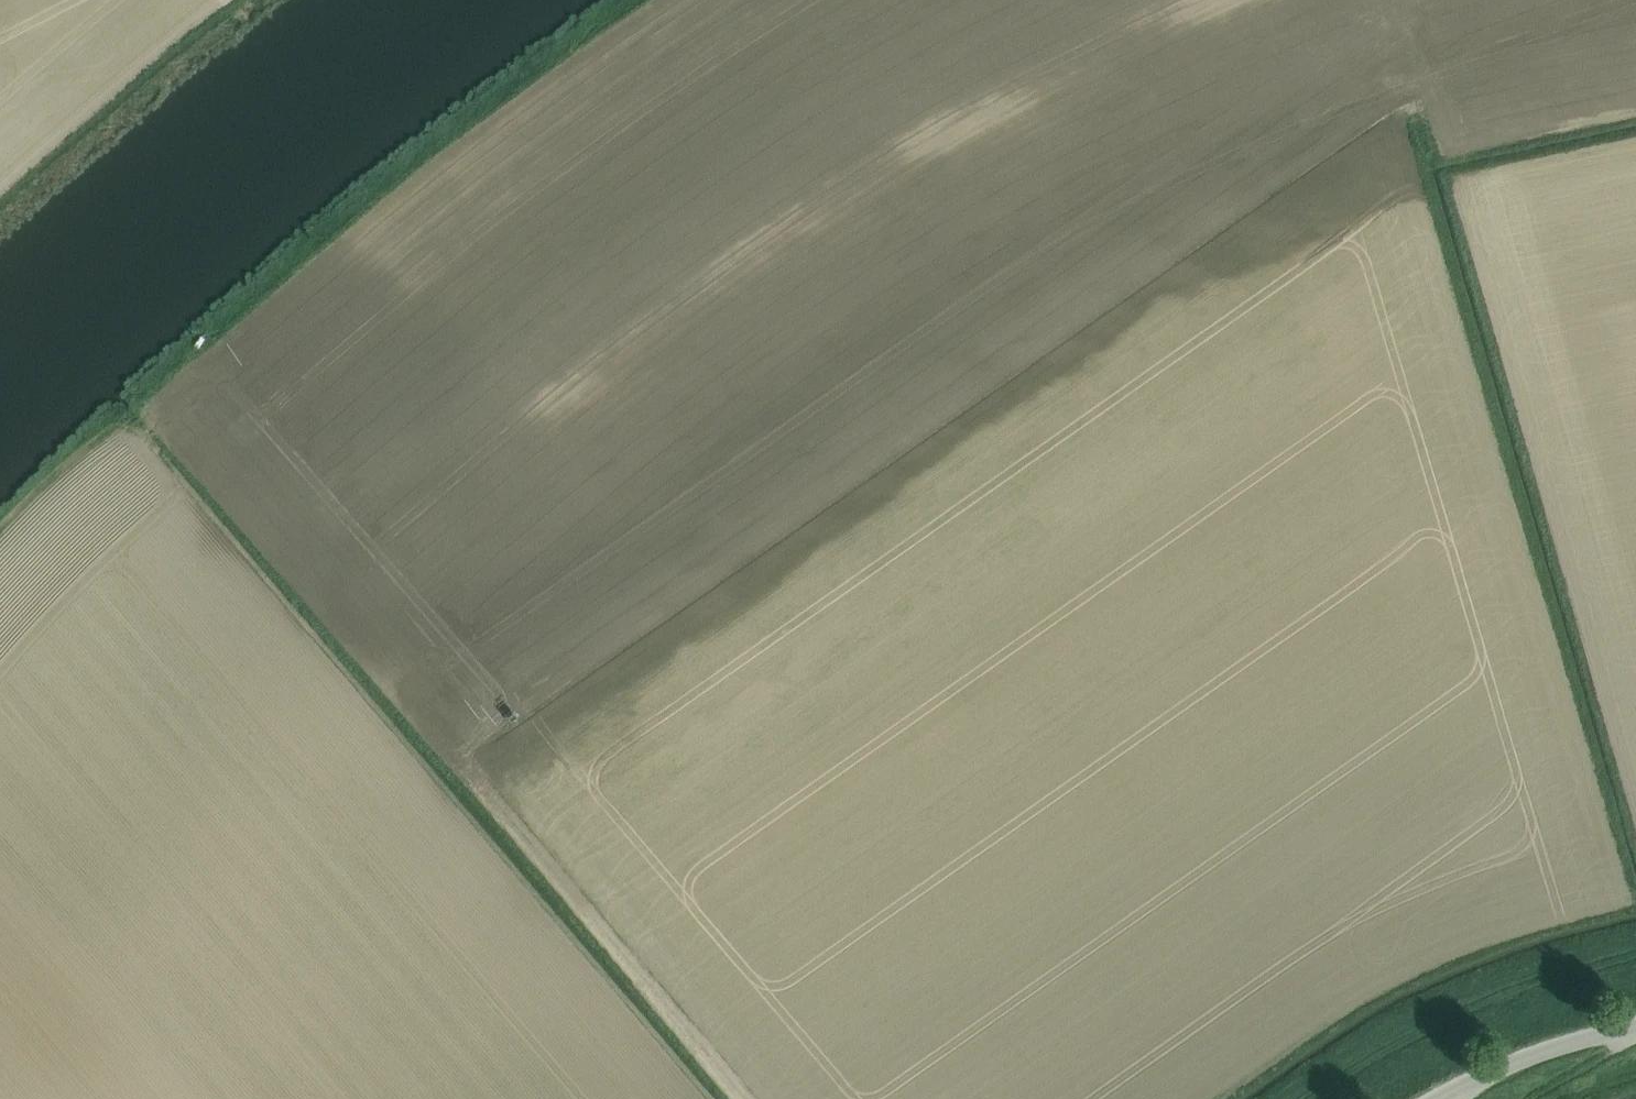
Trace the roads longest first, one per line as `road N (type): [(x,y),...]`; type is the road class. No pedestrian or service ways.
road 1 (track): [(753,1098),(469,763)]
road 2 (unclassified): [(1635,1022),(1536,1053),(1434,1098)]

